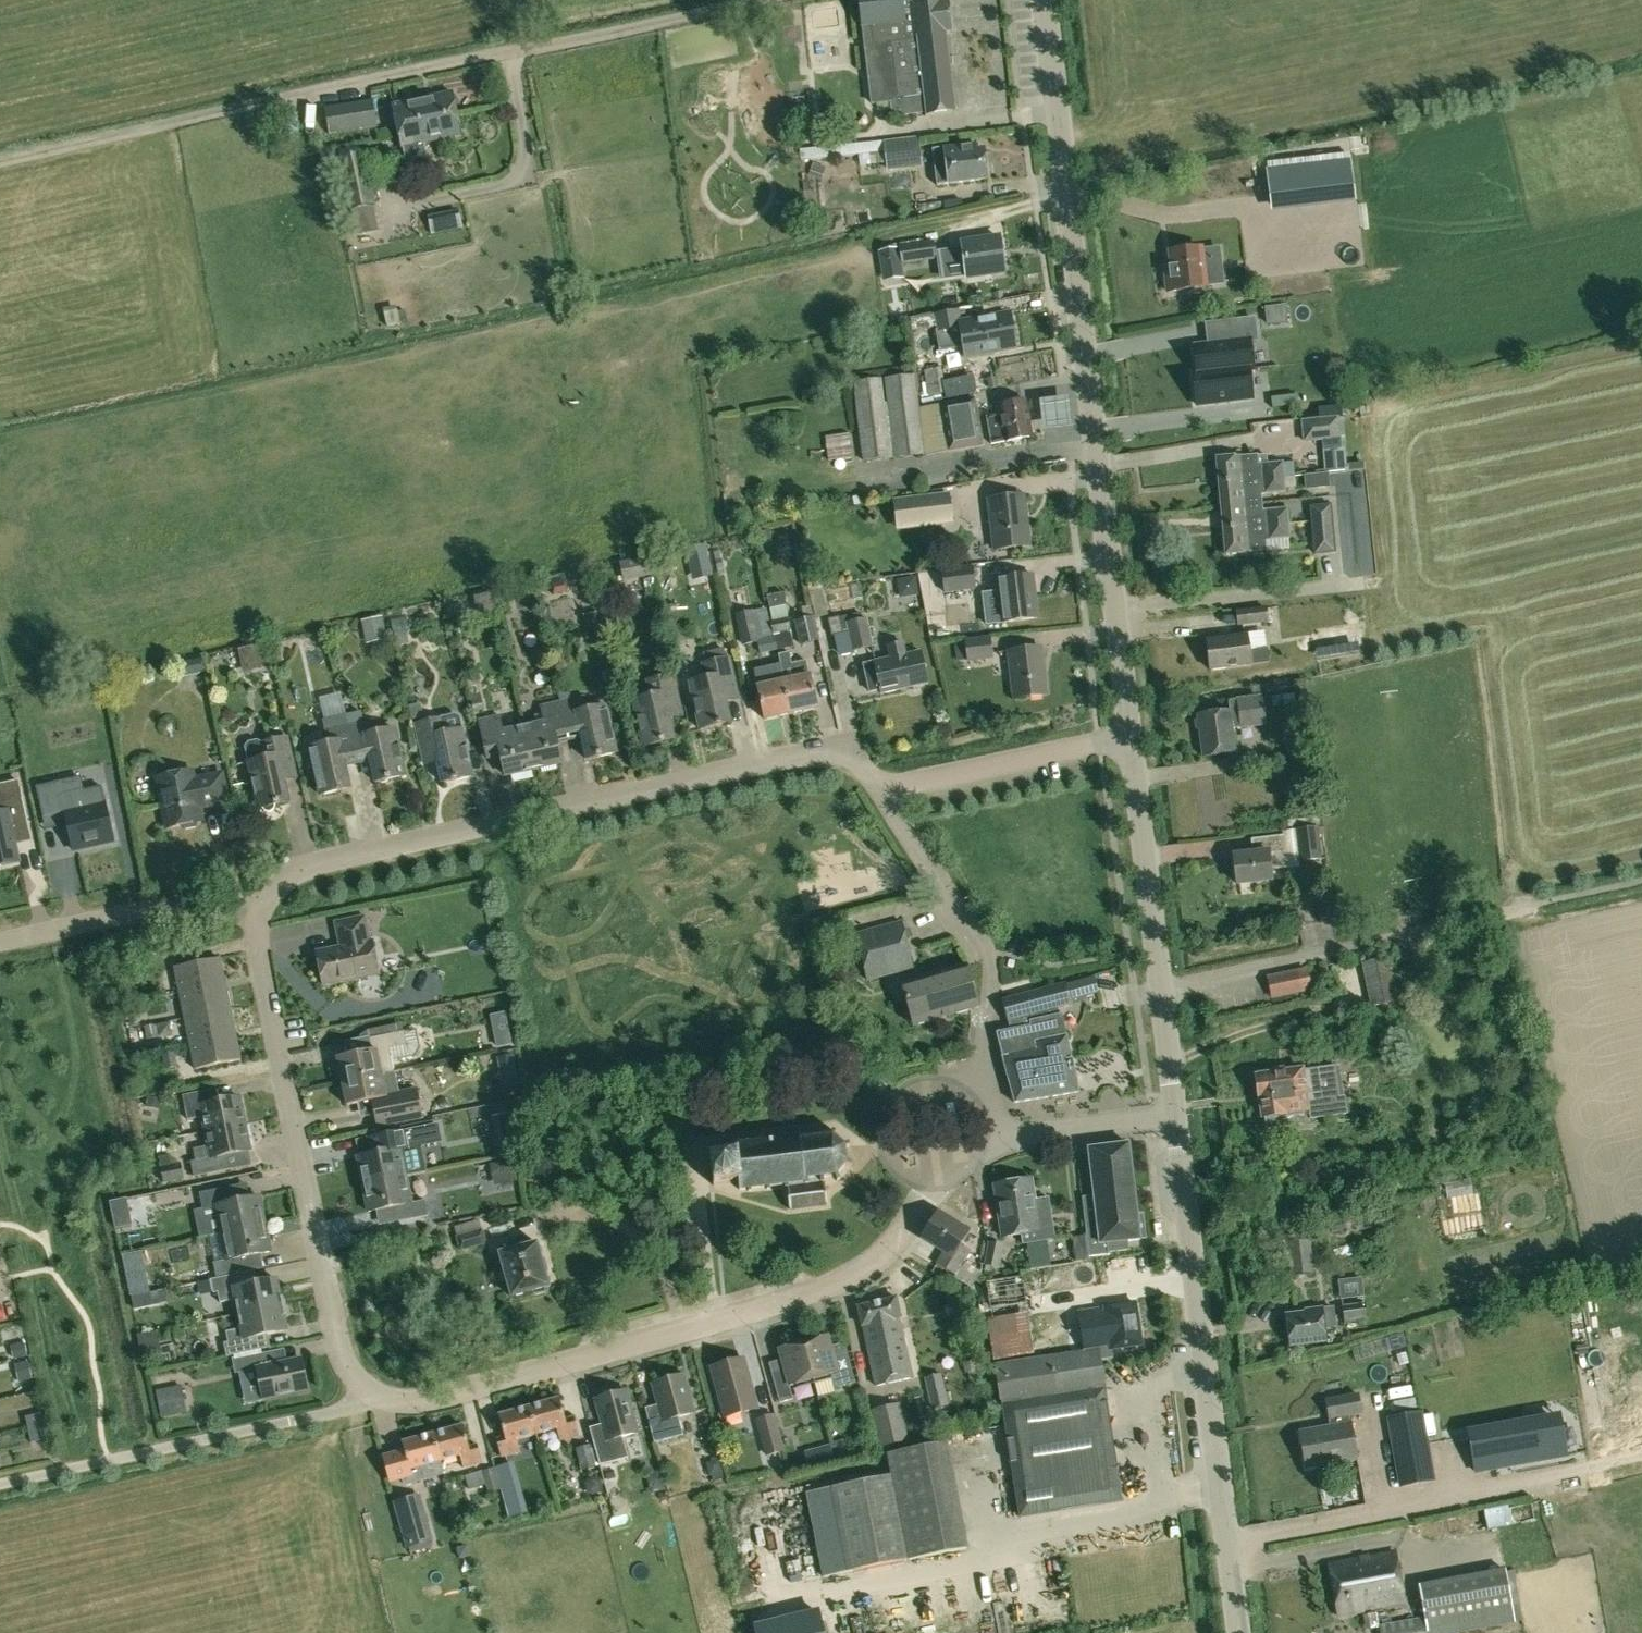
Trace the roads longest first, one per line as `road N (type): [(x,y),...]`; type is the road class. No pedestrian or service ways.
road 1 (track): [(756,0),(0,163)]
road 2 (tertiary): [(1129,734),(1046,0)]
road 3 (residential): [(369,1391),(397,1402),(428,1402),(825,1289),(887,1251),(937,1186),(1010,1136)]
road 4 (residential): [(260,915),(282,880),(307,865),(818,750),(847,755),(878,790)]
road 5 (tertiary): [(1239,1632),(1175,1114)]
road 6 (residential): [(369,1391),(337,1344),(260,965),(260,915)]
road 7 (residential): [(878,790),(987,954),(983,1053),(1010,1136)]
road 8 (track): [(0,1484),(334,1412),(369,1391)]
road 9 (residential): [(0,941),(150,910),(260,915)]
road 10 (tertiary): [(1161,993),(1129,734)]
road 11 (residential): [(878,790),(1129,734)]
road 12 (residential): [(1161,993),(1396,935)]
road 13 (residential): [(1010,1136),(1175,1114)]
road 14 (tertiary): [(1175,1114),(1161,993)]

